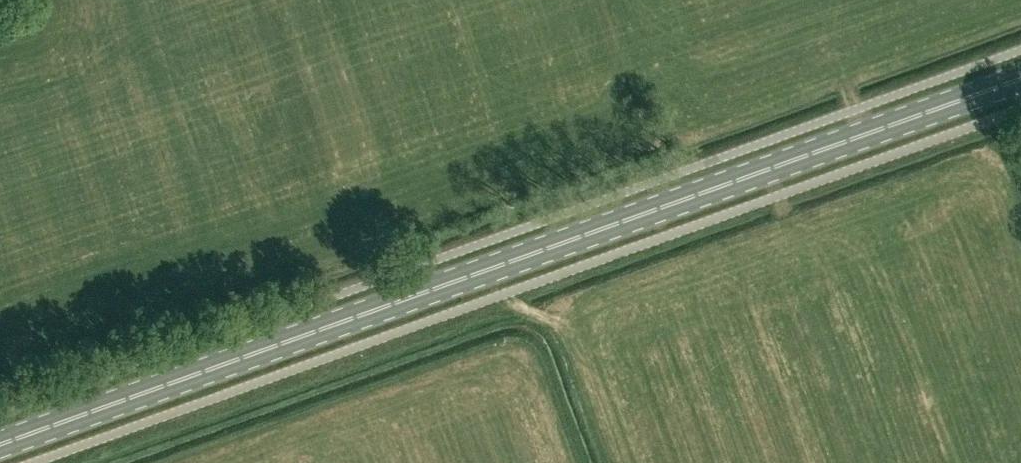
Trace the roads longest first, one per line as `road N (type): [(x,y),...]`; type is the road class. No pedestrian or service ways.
road 1 (primary): [(0,447),(1020,81)]

